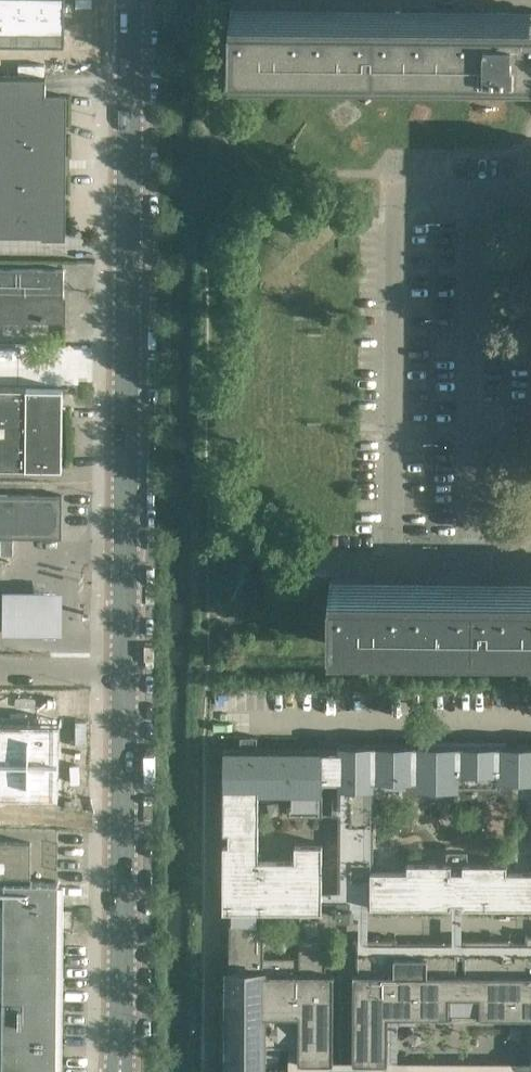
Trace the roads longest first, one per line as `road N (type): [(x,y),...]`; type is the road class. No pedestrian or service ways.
road 1 (secondary): [(121,1066),(128,0)]
road 2 (residential): [(392,564),(397,217),(417,195),(530,195)]
road 3 (residential): [(530,565),(392,564)]

